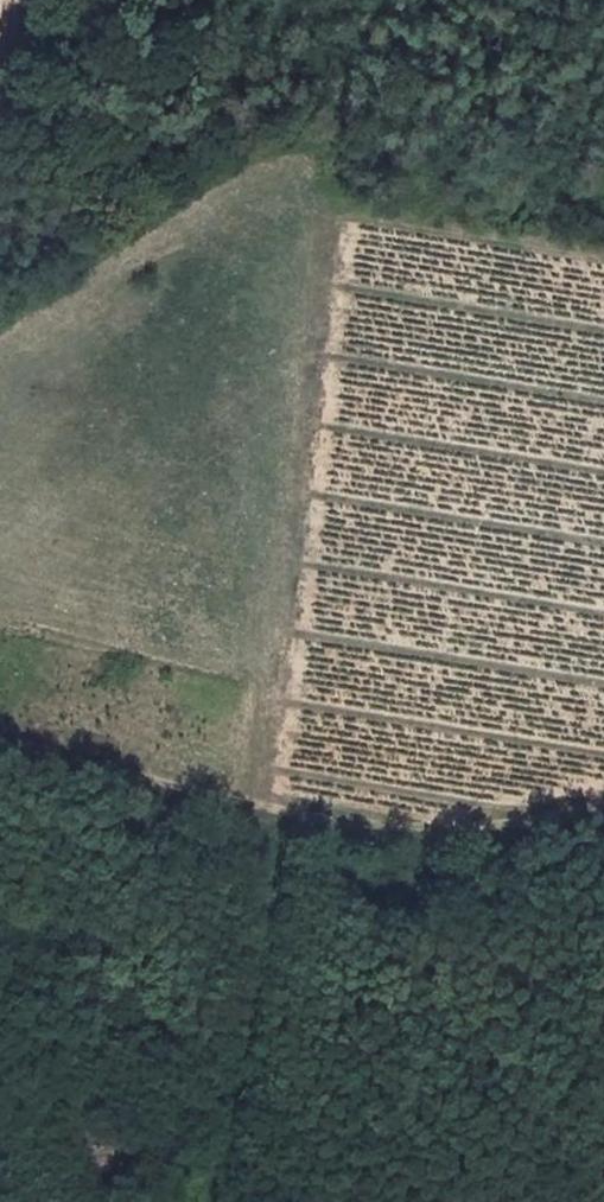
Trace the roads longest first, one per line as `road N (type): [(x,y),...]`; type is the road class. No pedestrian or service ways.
road 1 (track): [(603,824),(446,849),(304,842),(0,767)]

